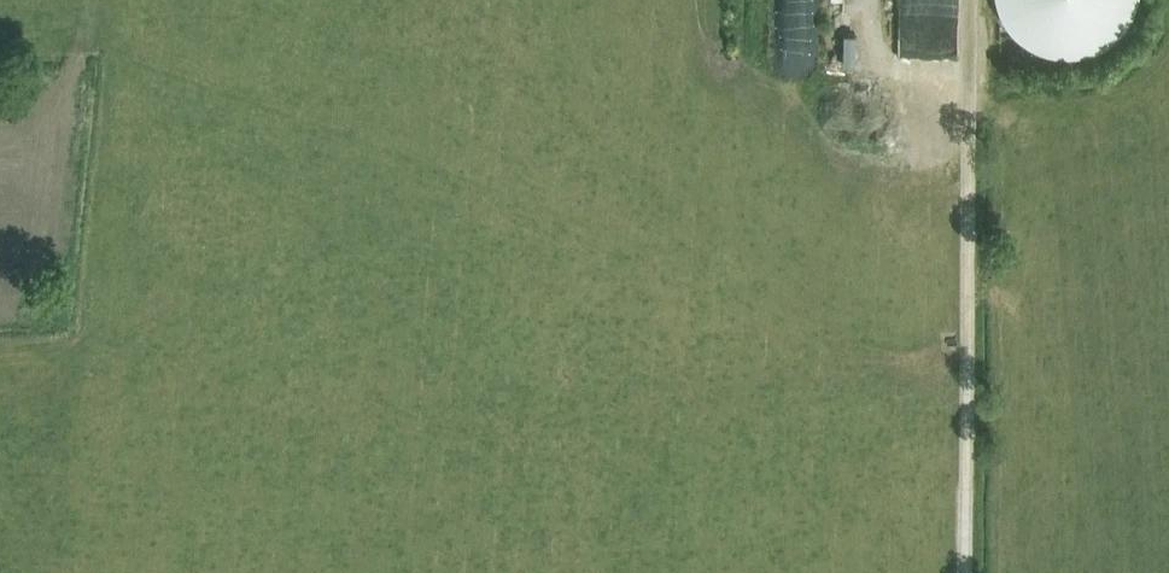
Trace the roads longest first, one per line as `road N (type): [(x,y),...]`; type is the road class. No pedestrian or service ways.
road 1 (track): [(967,77),(960,572)]

